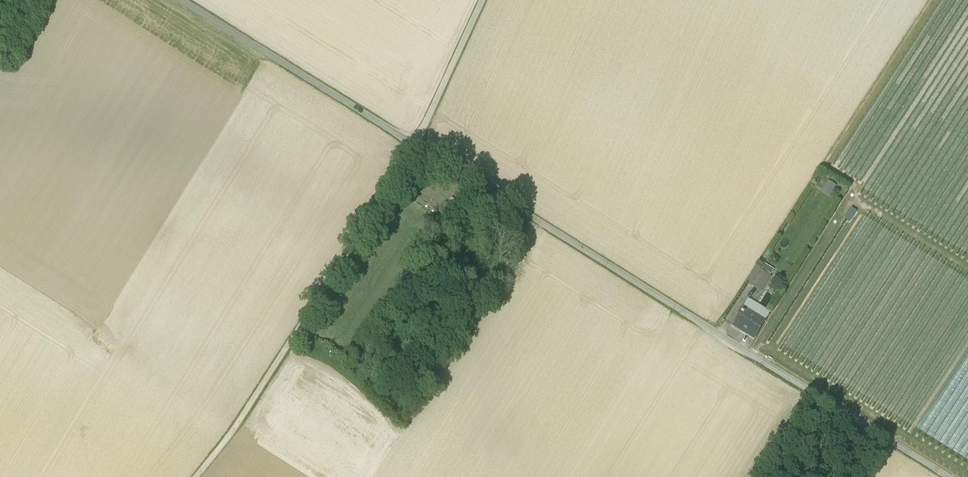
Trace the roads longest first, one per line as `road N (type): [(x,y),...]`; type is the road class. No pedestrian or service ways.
road 1 (track): [(946,476),(415,146)]
road 2 (track): [(415,146),(236,435),(200,476)]
road 3 (track): [(415,146),(180,0)]
road 4 (track): [(483,0),(415,146)]

